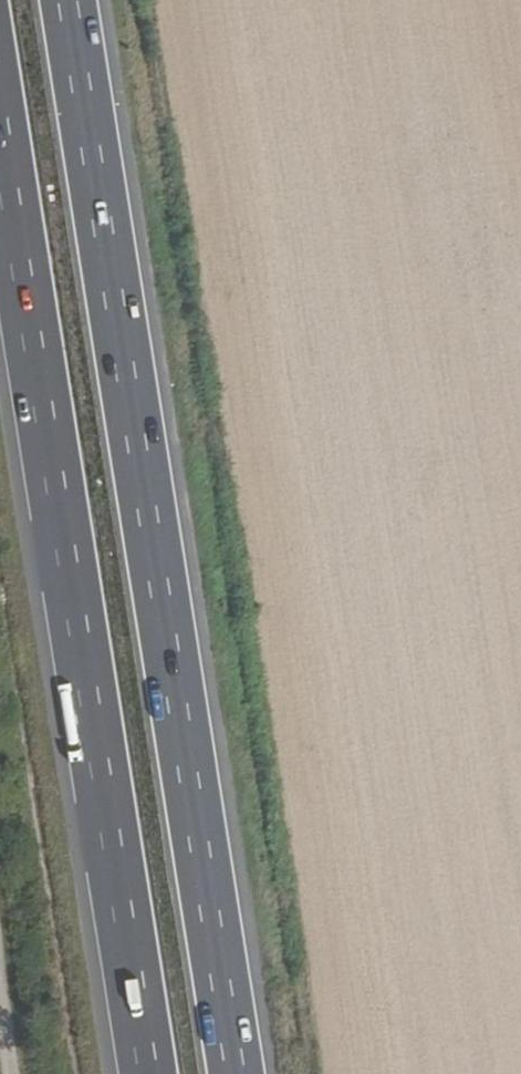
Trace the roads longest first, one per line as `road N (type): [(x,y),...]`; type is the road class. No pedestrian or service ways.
road 1 (trunk): [(238,1073),(69,0)]
road 2 (trunk): [(0,138),(148,1073)]

